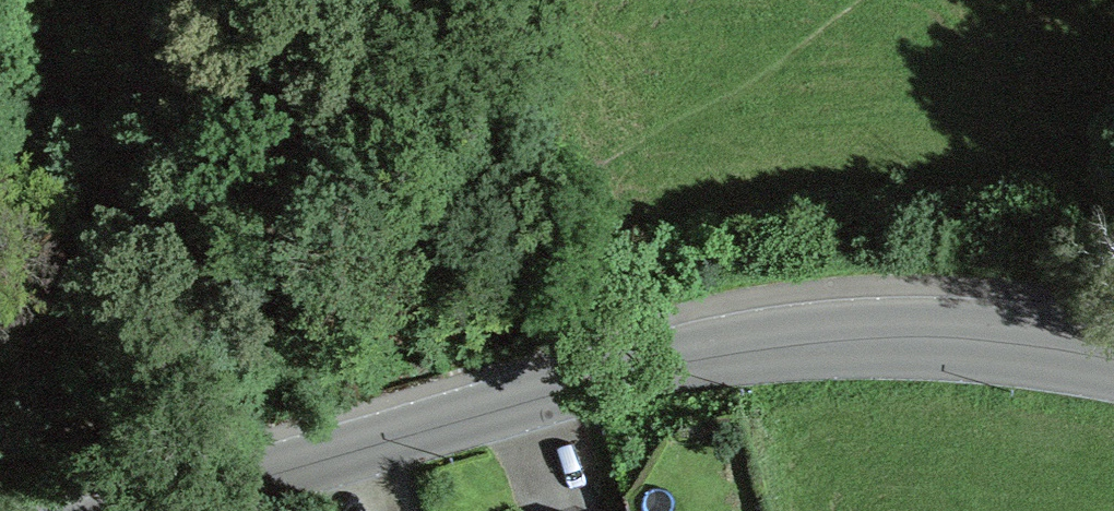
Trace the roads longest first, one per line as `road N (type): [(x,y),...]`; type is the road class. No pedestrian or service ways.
road 1 (tertiary): [(150,510),(653,369),(833,342),(1028,344),(1113,363)]
road 2 (track): [(540,156),(635,247),(653,369)]
road 3 (track): [(540,156),(354,0)]

